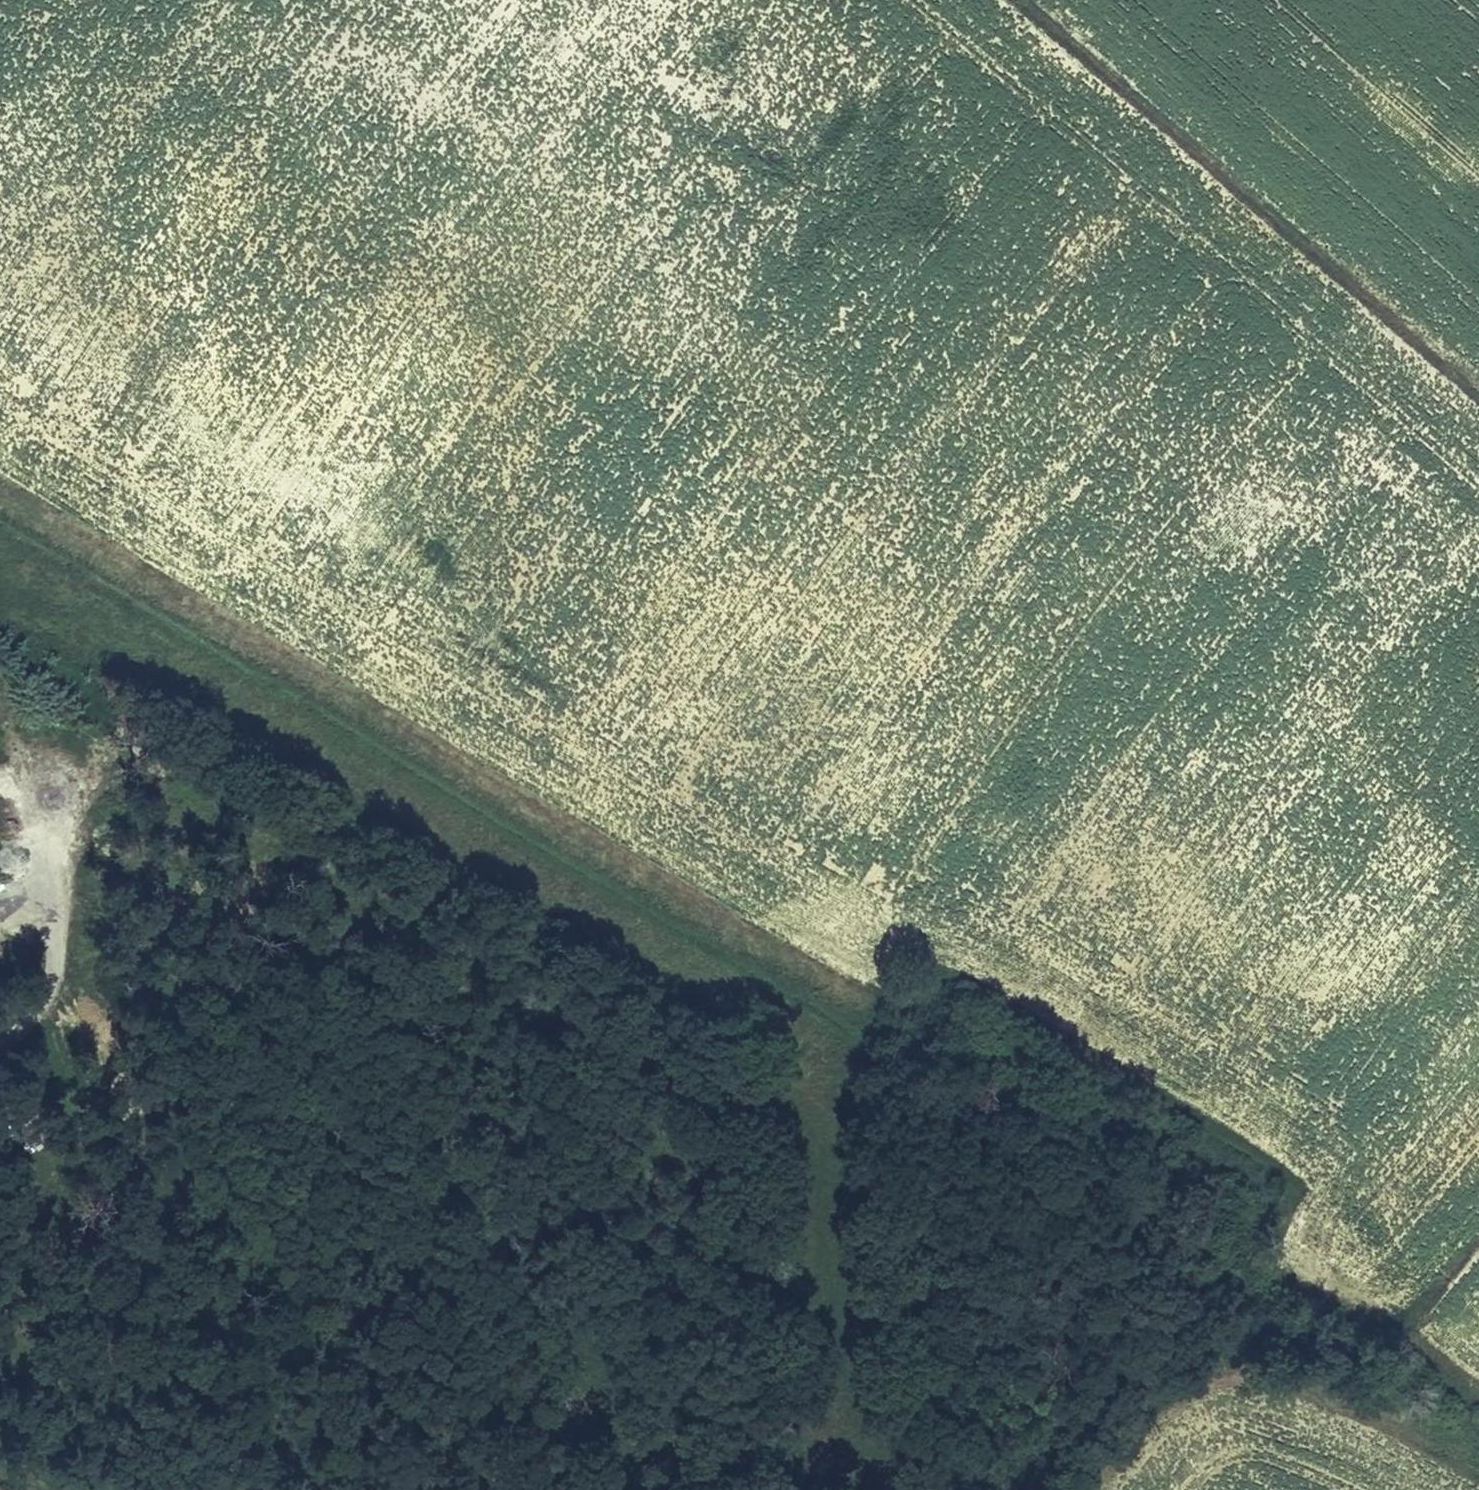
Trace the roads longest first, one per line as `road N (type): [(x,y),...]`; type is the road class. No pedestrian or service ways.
road 1 (track): [(0,1046),(29,1021),(49,987),(55,875)]

